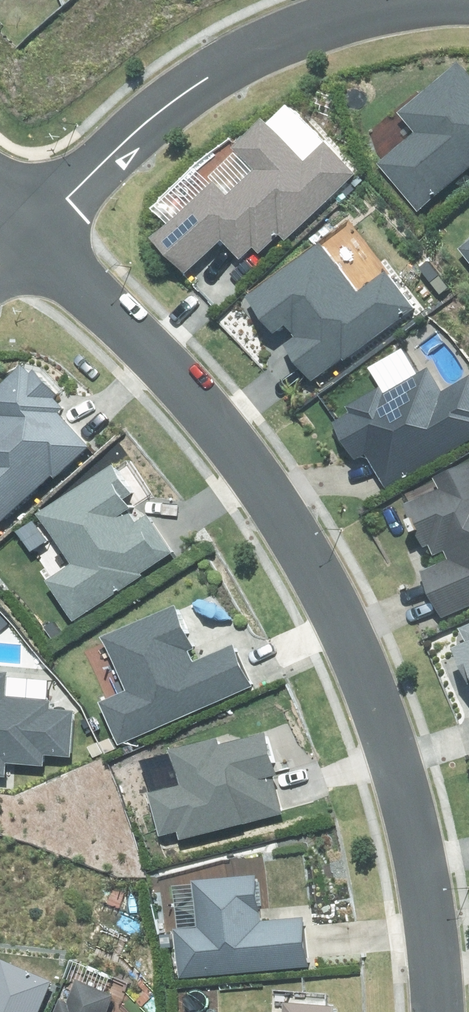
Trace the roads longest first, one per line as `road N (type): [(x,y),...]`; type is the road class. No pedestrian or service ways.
road 1 (residential): [(436,1011),(413,818),(328,601),(193,397),(29,232)]
road 2 (residential): [(415,0),(260,50),(184,101),(29,232)]

